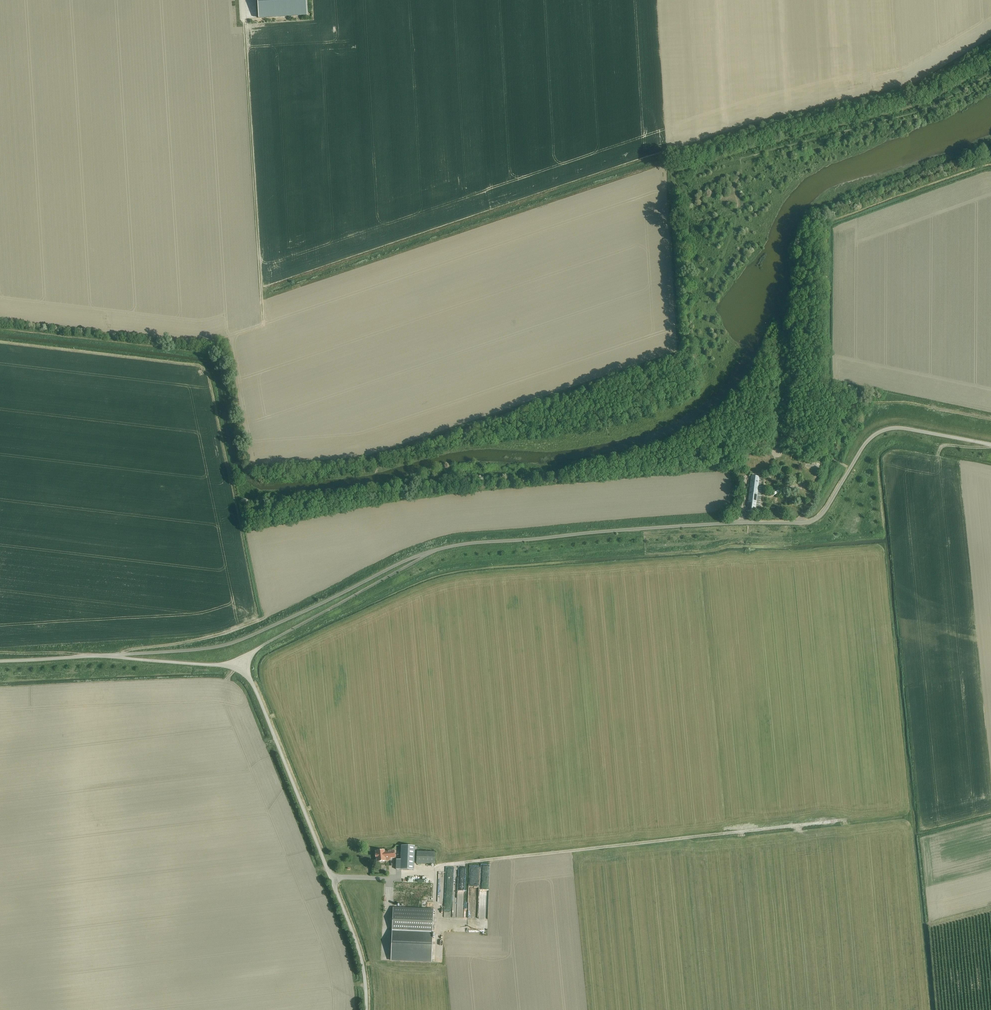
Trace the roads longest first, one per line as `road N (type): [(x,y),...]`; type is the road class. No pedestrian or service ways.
road 1 (unclassified): [(436,550),(812,521),(876,434),(909,429),(990,444)]
road 2 (unclassified): [(366,1009),(355,942),(250,680)]
road 3 (unclassified): [(436,550),(239,641),(117,656)]
road 4 (track): [(244,24),(264,325)]
road 5 (track): [(117,656),(259,619),(230,480),(237,476)]
road 6 (unclassified): [(254,652),(436,550)]
road 7 (track): [(842,411),(871,417),(889,400),(915,400),(990,418)]

